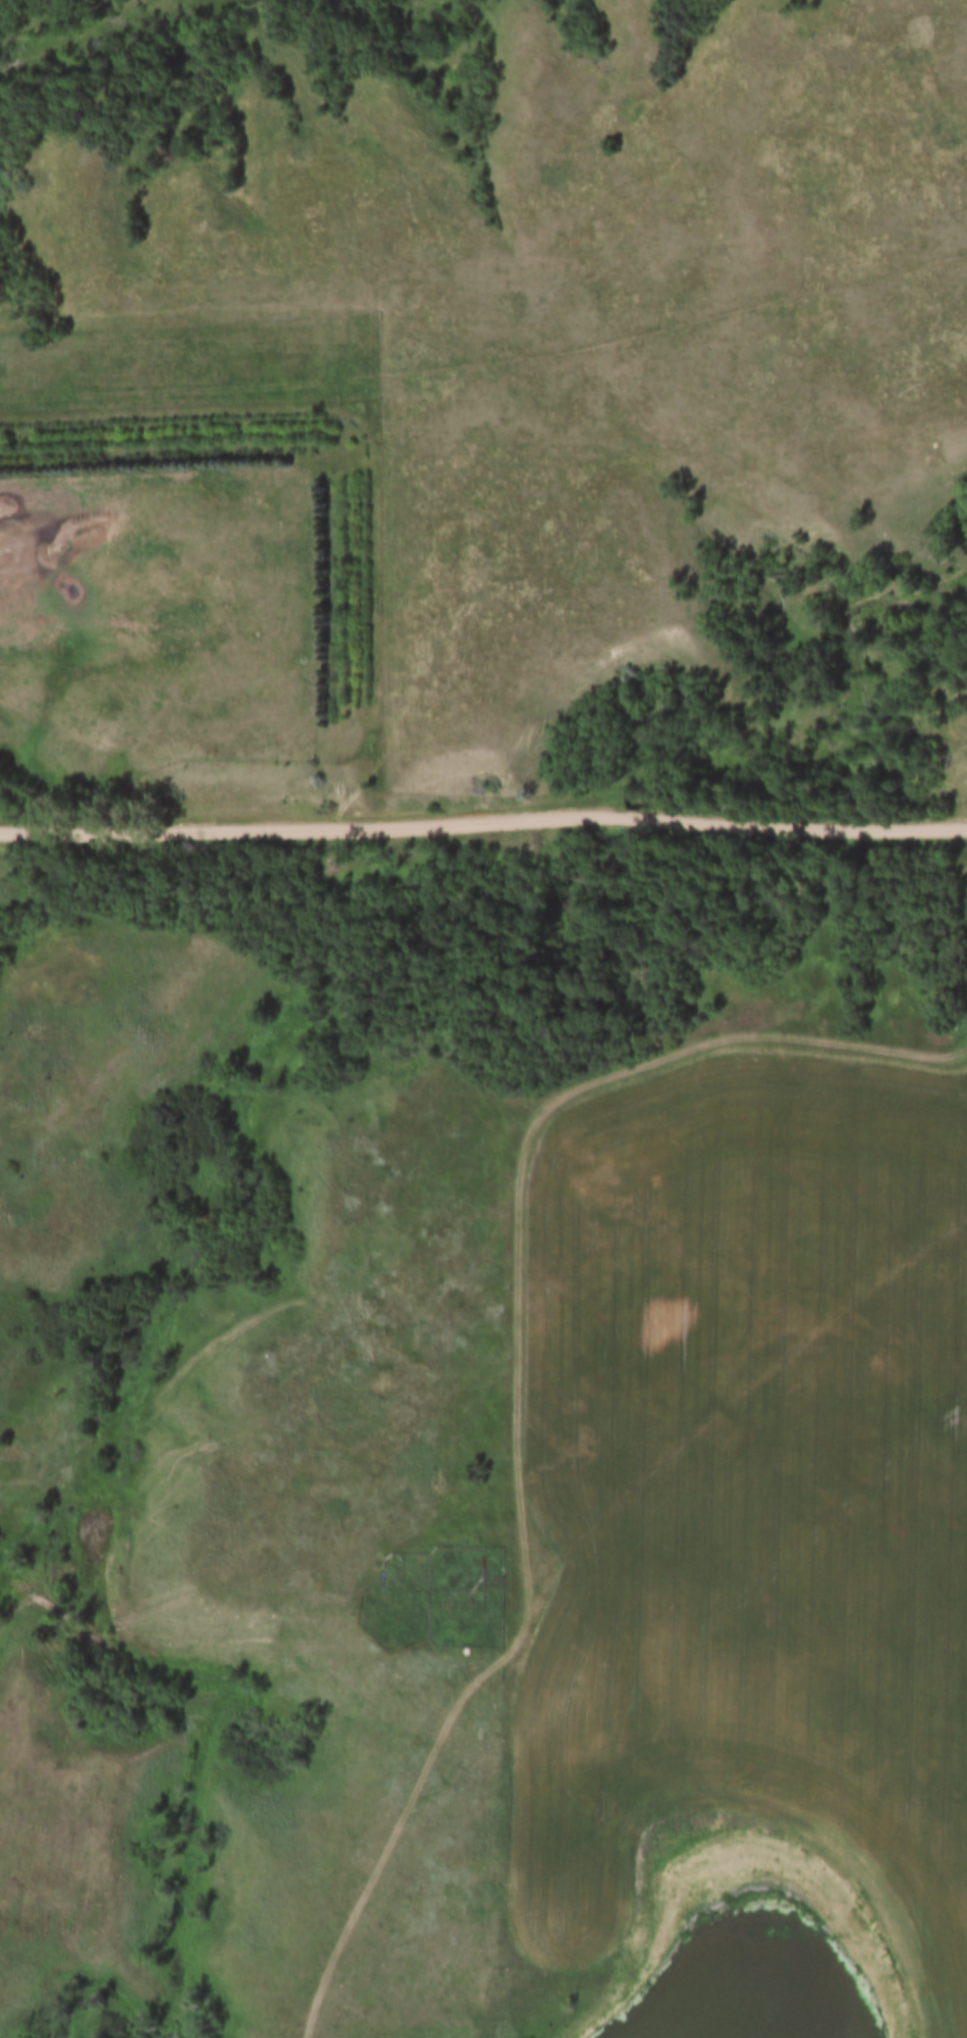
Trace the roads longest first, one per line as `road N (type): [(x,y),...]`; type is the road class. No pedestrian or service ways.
road 1 (residential): [(966,823),(0,835)]

